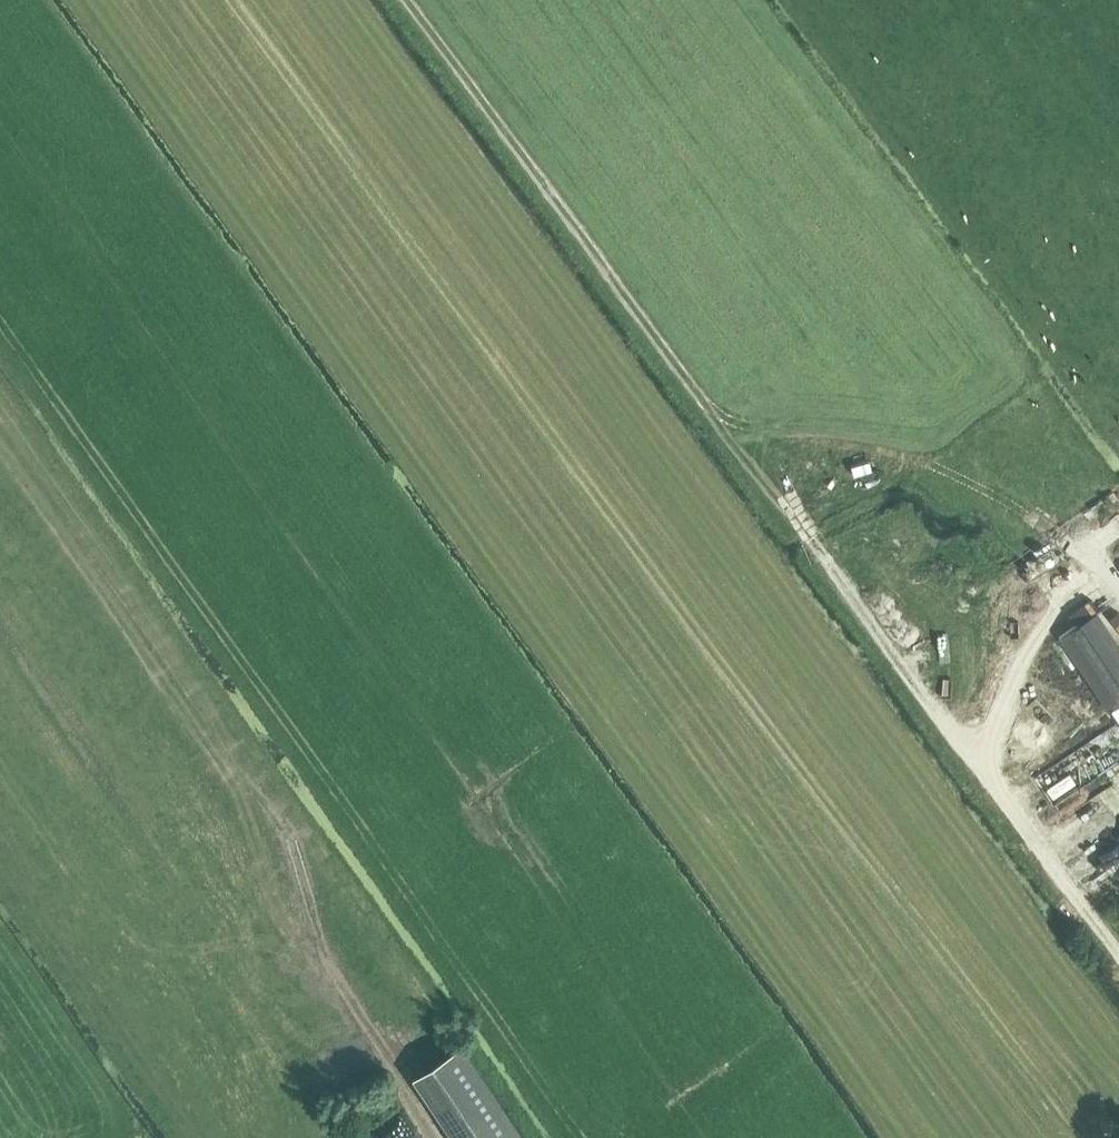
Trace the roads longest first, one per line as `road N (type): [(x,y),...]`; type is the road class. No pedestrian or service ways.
road 1 (track): [(1118,609),(1092,581),(947,496),(723,440),(396,0)]

